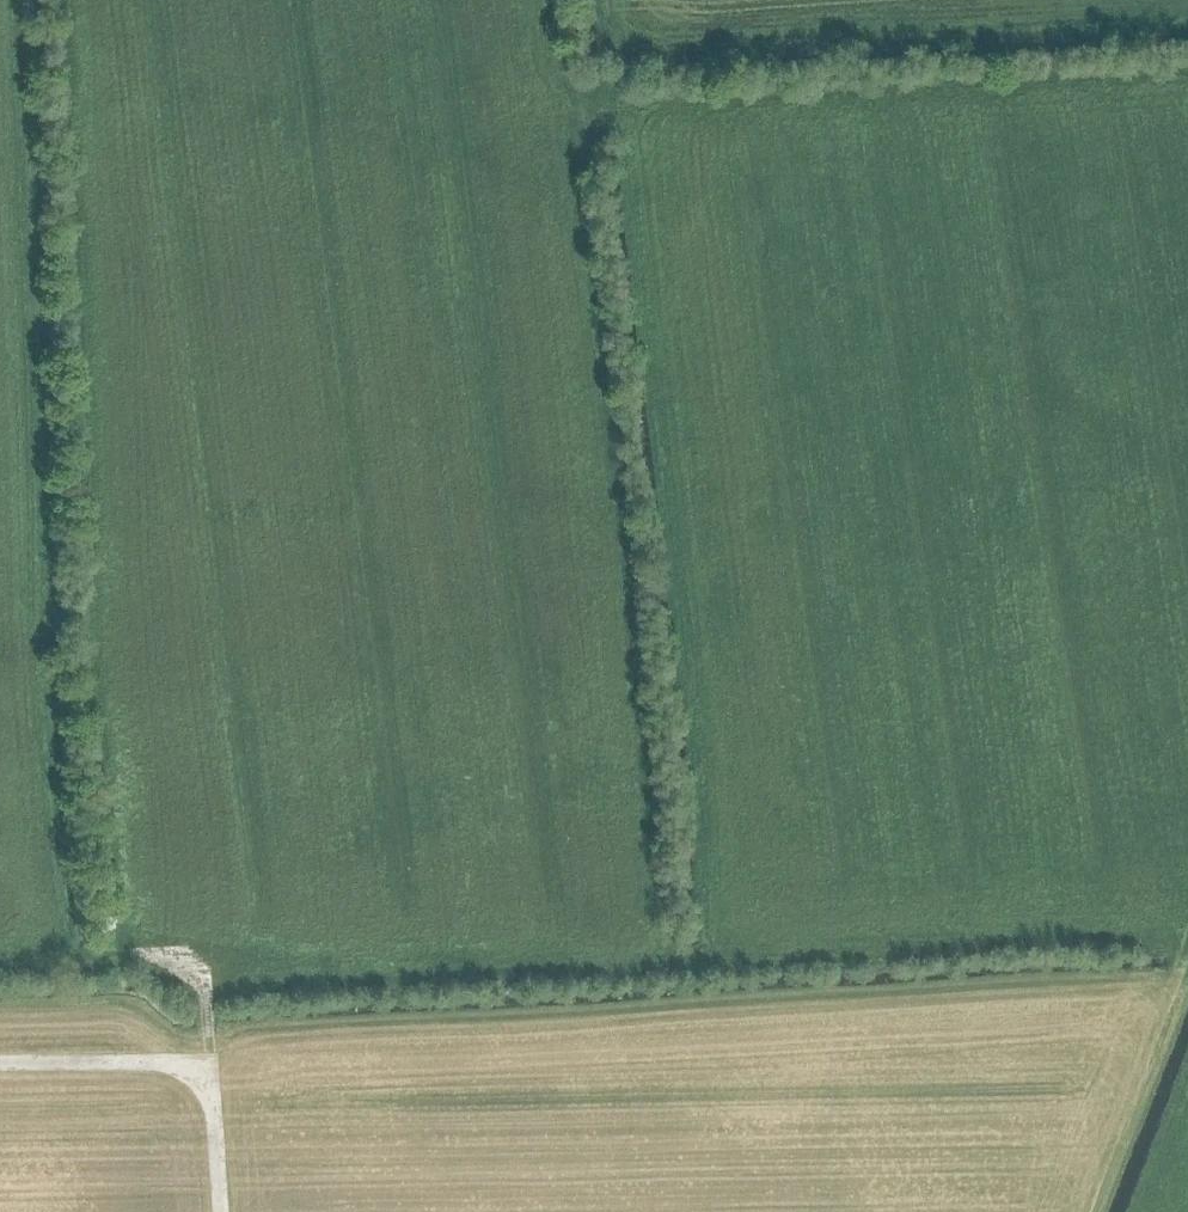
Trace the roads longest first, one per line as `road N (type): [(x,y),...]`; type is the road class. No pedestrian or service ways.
road 1 (track): [(222,1211),(207,988)]

